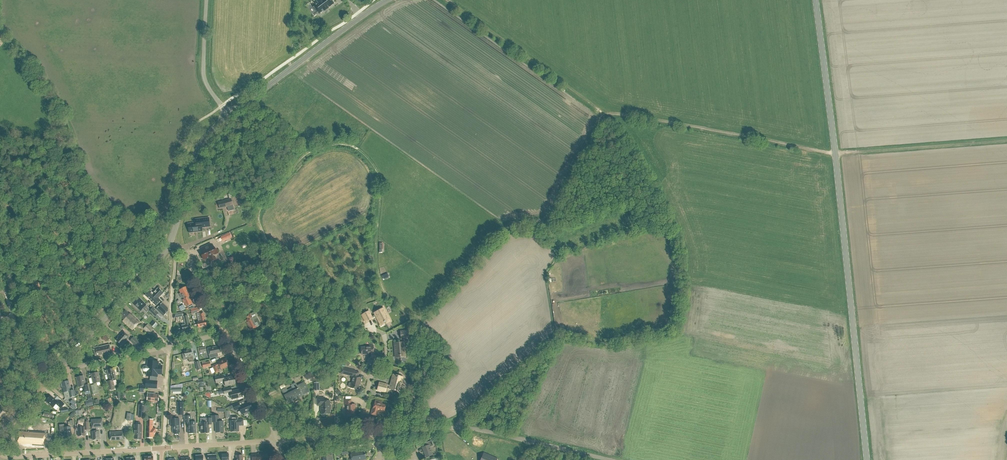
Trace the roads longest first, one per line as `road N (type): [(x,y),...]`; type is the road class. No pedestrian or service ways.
road 1 (primary): [(867,459),(815,0)]
road 2 (track): [(603,113),(835,154),(1006,141)]
road 3 (track): [(417,320),(382,285),(376,174),(349,144),(305,153),(258,213),(265,240)]
road 4 (track): [(417,320),(502,227),(551,213),(603,113)]
road 5 (unclassified): [(613,459),(466,428),(375,434)]
road 6 (tertiary): [(229,116),(387,0)]
road 7 (track): [(447,0),(603,113)]
road 8 (unclassified): [(0,453),(162,449)]
road 9 (tertiary): [(62,362),(170,243)]
road 10 (tertiary): [(170,243),(190,165),(229,116)]
road 11 (unclassified): [(229,116),(205,80),(207,0)]
road 12 (unclassified): [(278,440),(225,332)]

